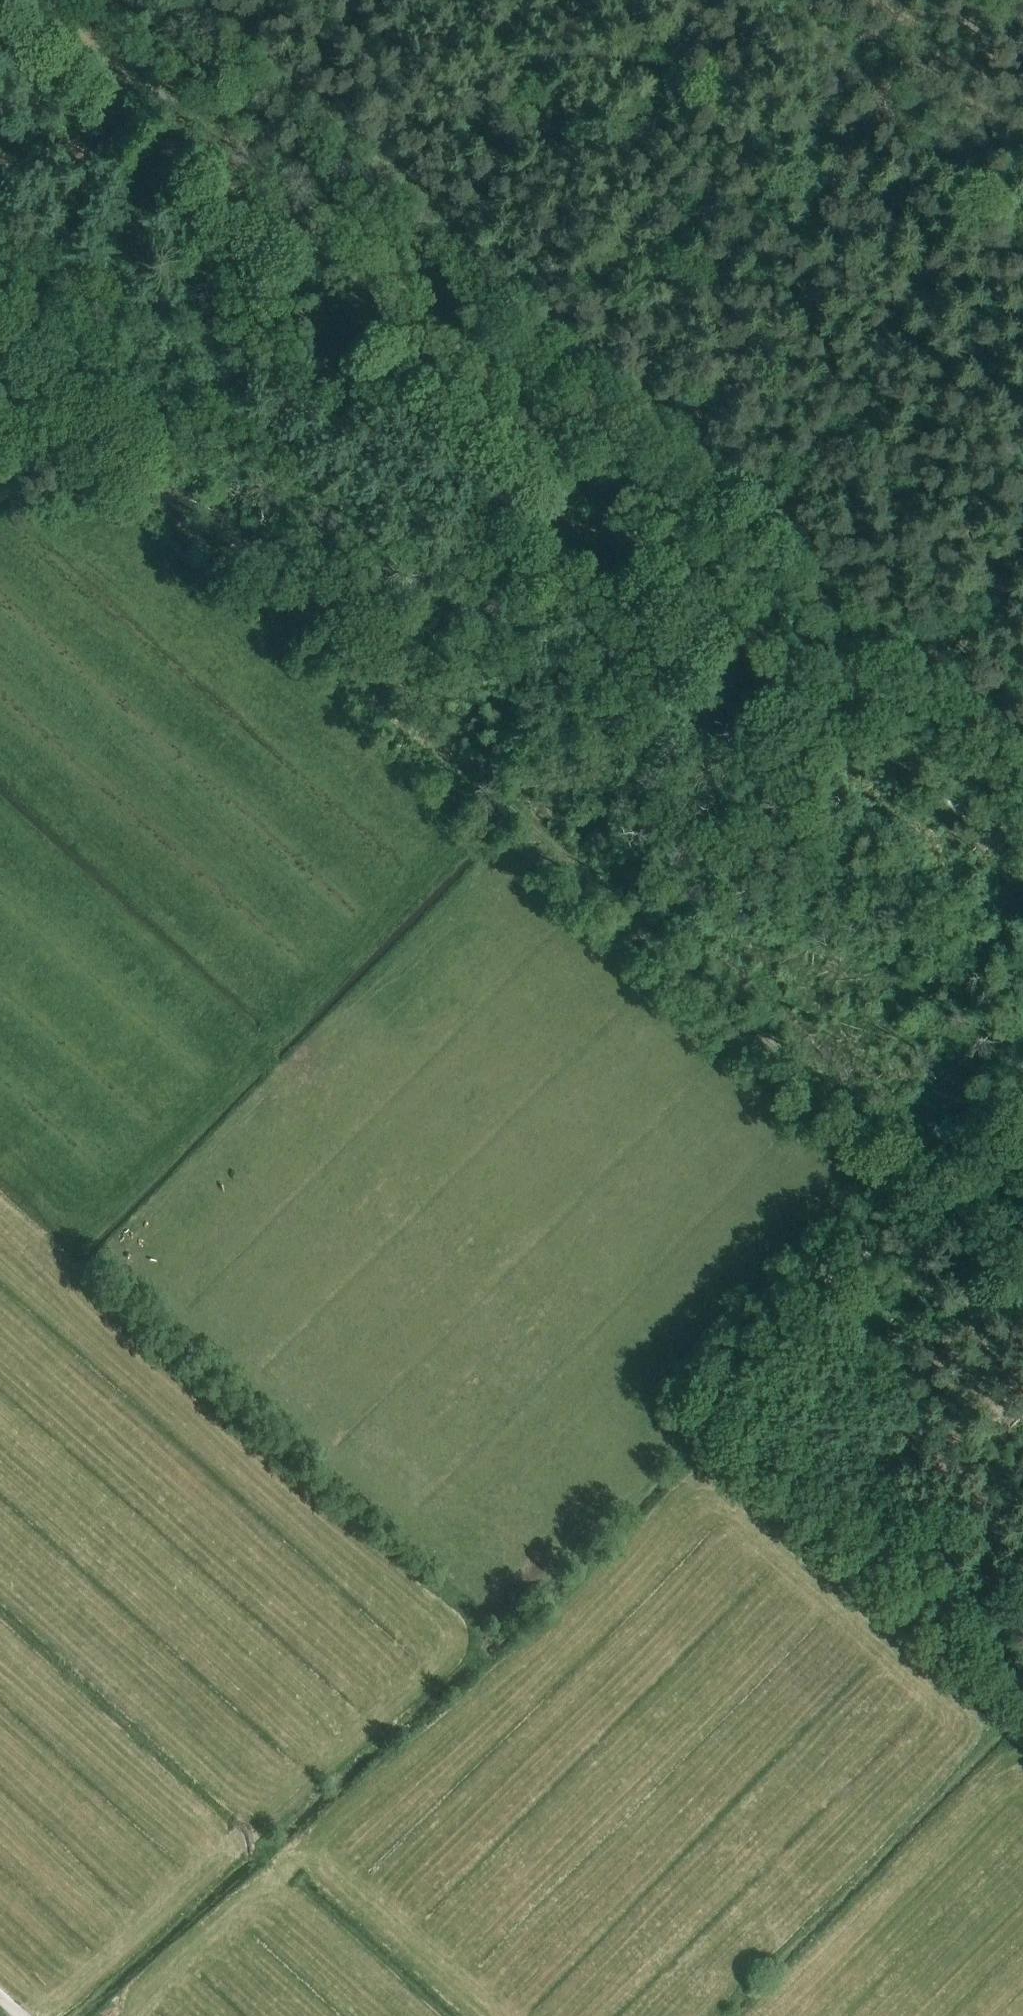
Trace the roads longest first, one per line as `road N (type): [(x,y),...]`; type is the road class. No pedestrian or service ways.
road 1 (track): [(935,1183),(1022,1099)]

